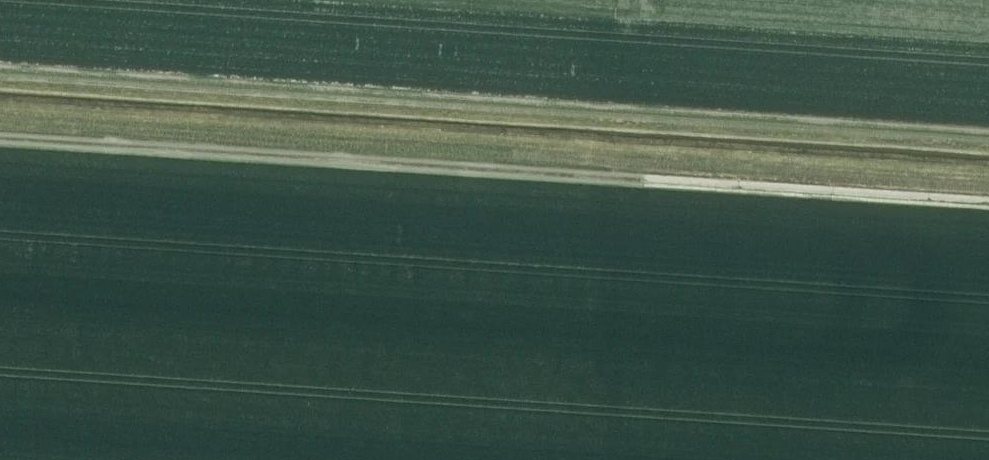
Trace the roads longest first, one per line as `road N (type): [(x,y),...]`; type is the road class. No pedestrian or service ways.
road 1 (track): [(988,200),(0,137)]
road 2 (track): [(988,33),(508,0)]

